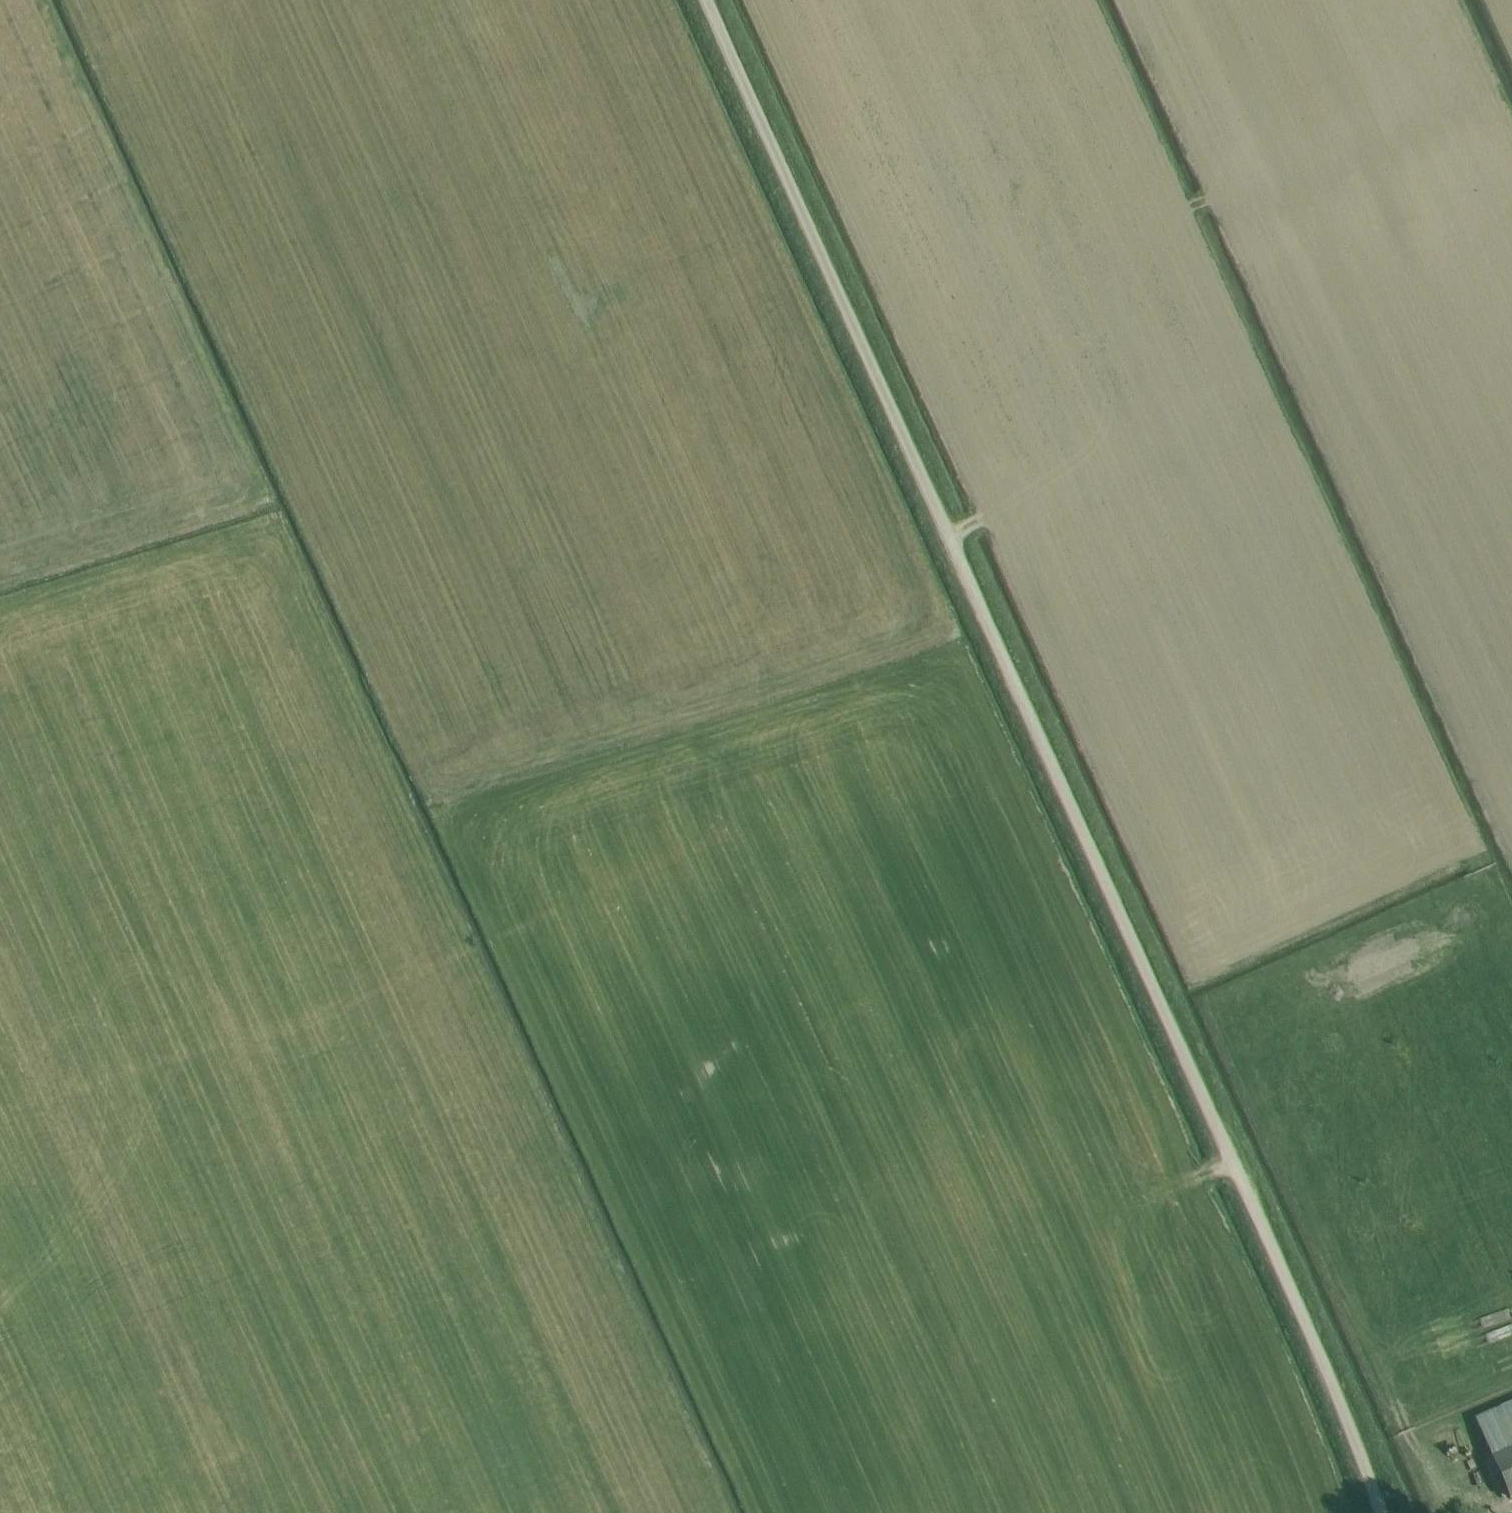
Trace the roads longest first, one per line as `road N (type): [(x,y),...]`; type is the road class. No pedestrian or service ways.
road 1 (unclassified): [(702,0),(1350,1438),(1375,1512)]

